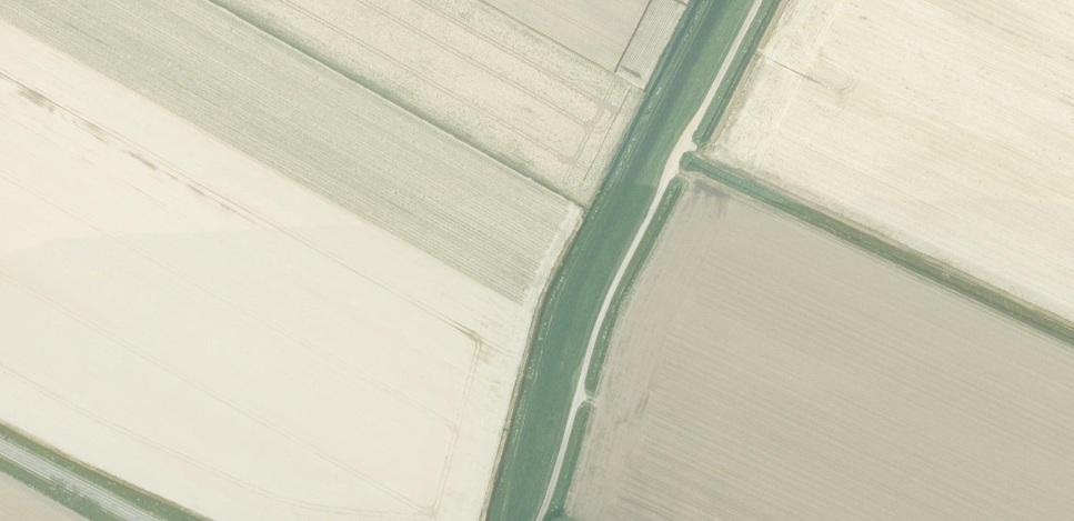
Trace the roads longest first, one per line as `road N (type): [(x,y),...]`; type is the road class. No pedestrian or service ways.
road 1 (unclassified): [(537,520),(596,328),(760,0)]
road 2 (track): [(503,520),(549,332),(709,0)]
road 3 (secondary): [(145,520),(0,445)]

